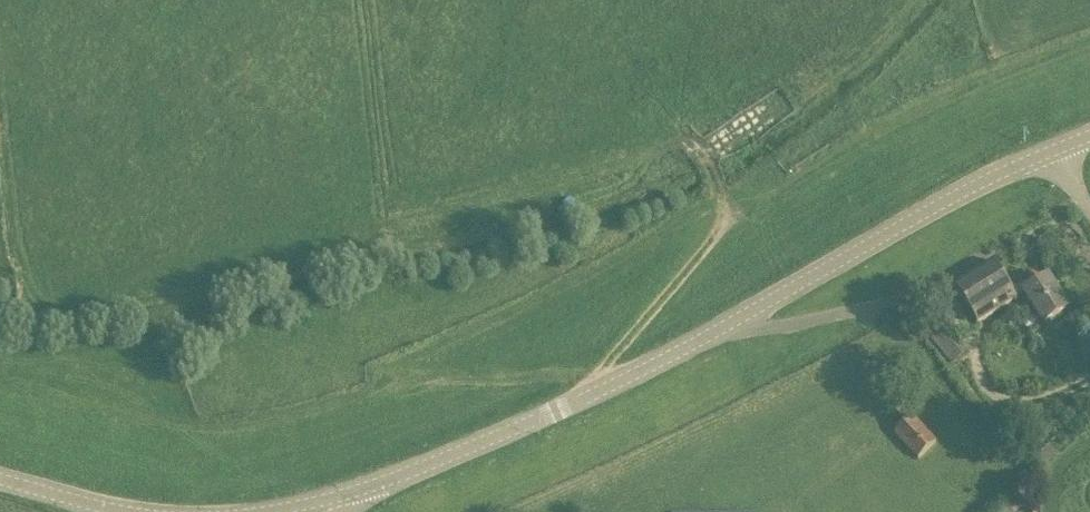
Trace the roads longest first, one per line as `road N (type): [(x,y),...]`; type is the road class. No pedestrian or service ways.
road 1 (tertiary): [(373,486),(675,359),(969,192),(1043,160)]
road 2 (track): [(710,159),(731,212),(725,234),(594,395)]

